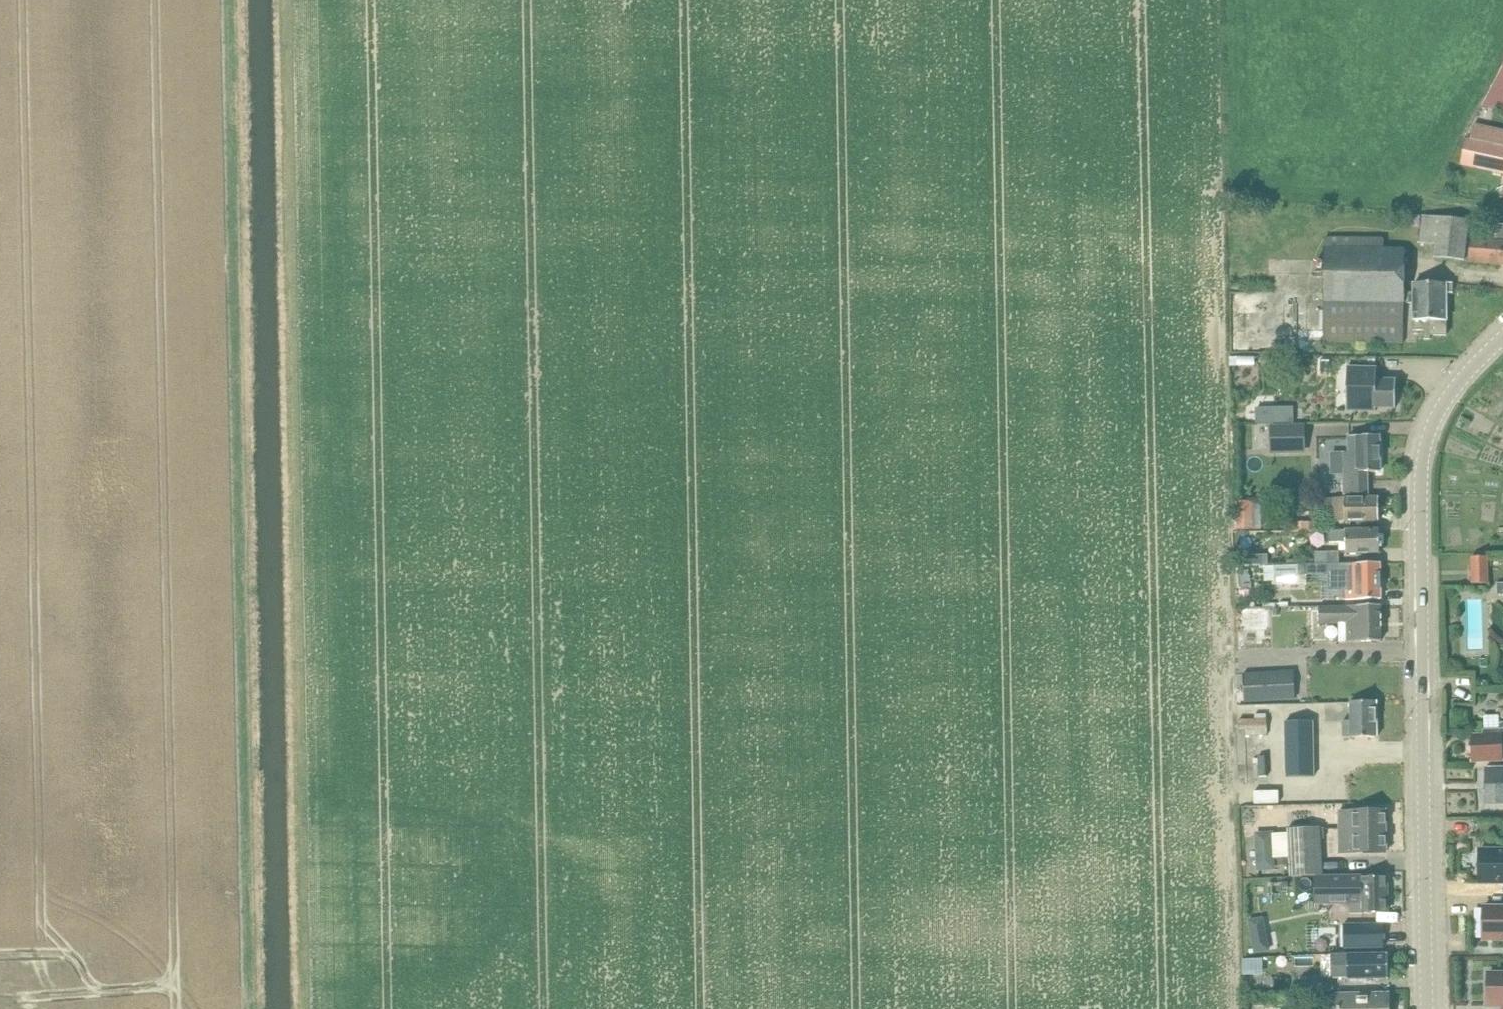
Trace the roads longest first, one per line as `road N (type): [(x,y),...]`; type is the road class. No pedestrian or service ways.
road 1 (tertiary): [(1431,1008),(1423,464),(1459,388),(1502,345)]

